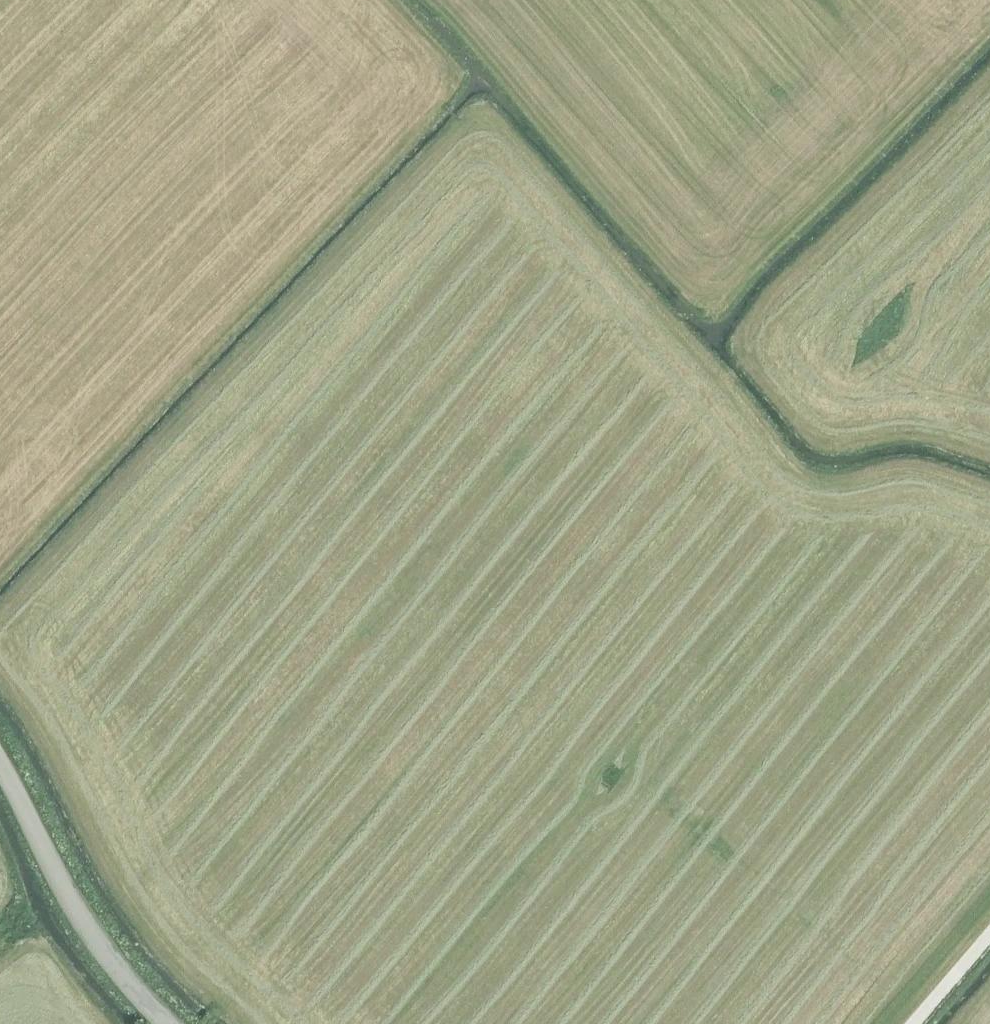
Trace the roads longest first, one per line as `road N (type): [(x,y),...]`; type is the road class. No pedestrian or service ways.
road 1 (tertiary): [(166,1023),(88,929),(0,764)]

